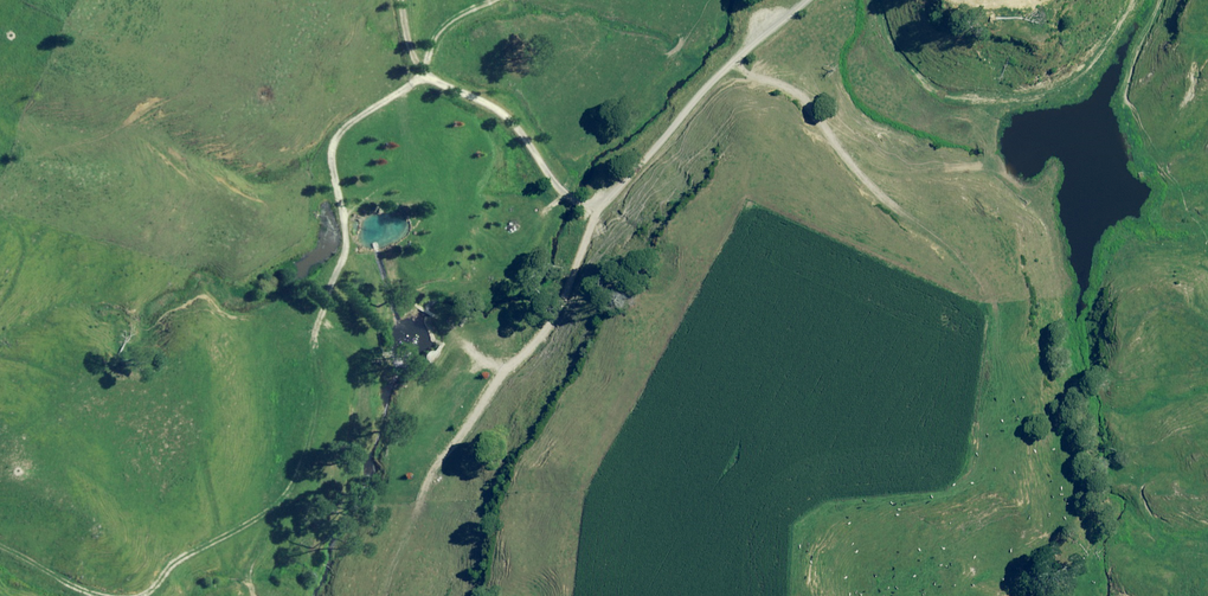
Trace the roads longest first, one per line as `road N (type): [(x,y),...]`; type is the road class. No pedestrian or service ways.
road 1 (track): [(428,77),(350,122),(333,146),(347,248),(314,318),(320,400),(291,487),(262,517),(178,561),(142,595)]
road 2 (track): [(402,0),(410,45),(428,77),(497,108),(554,182),(586,206),(615,195),(713,81),(791,18)]
road 3 (track): [(736,61),(753,77),(803,96),(872,188),(970,270),(983,292),(982,323)]

